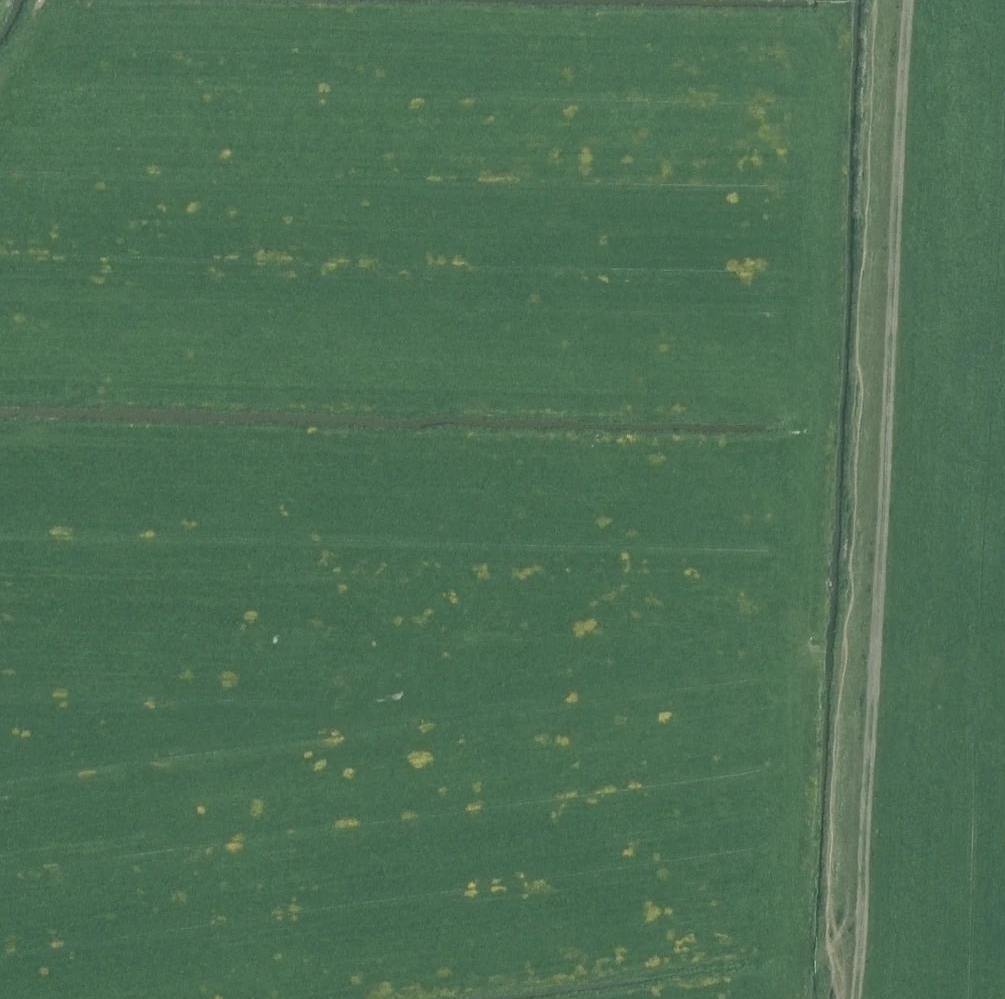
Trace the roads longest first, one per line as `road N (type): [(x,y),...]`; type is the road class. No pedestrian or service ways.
road 1 (track): [(908,0),(857,998)]

